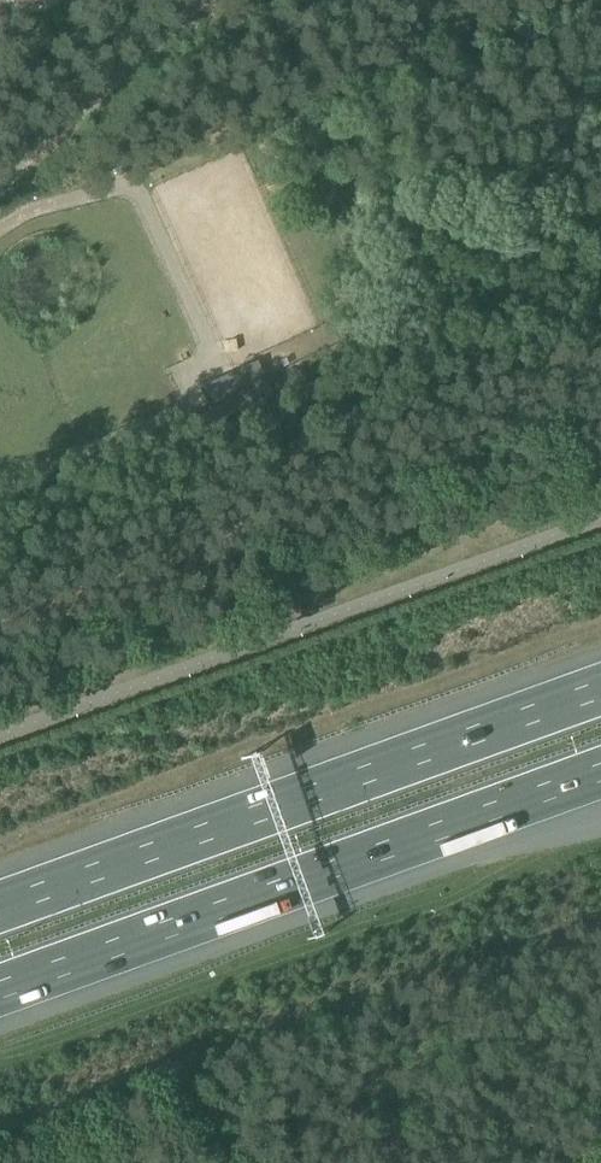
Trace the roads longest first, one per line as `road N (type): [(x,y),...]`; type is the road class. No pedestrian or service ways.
road 1 (motorway): [(0,989),(600,771)]
road 2 (motorway): [(600,689),(0,906)]

